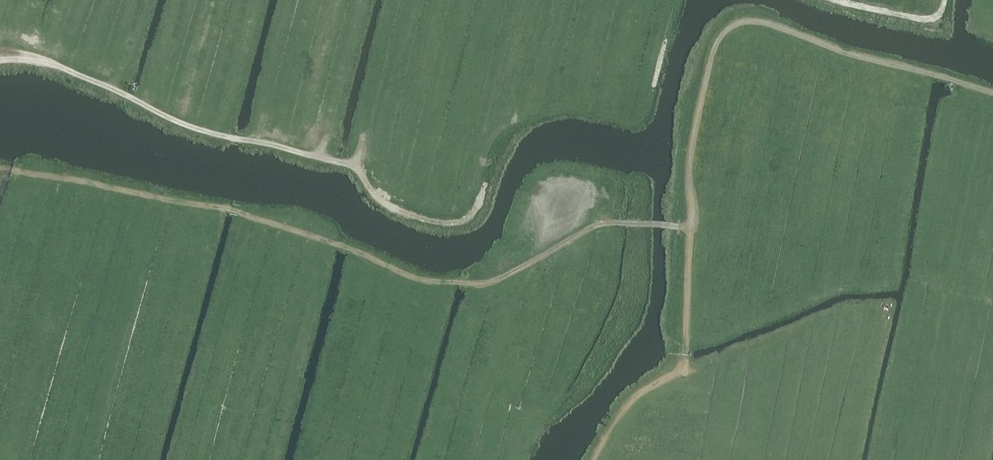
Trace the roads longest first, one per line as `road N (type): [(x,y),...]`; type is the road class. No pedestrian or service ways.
road 1 (track): [(0,167),(225,208),(422,280),(480,284),(613,223),(691,225),(689,142),(705,73),(740,23),(768,22),(992,91)]
road 2 (track): [(383,192),(346,163),(194,128),(30,53),(0,49)]
road 3 (track): [(599,459),(620,414),(683,370),(691,225)]

